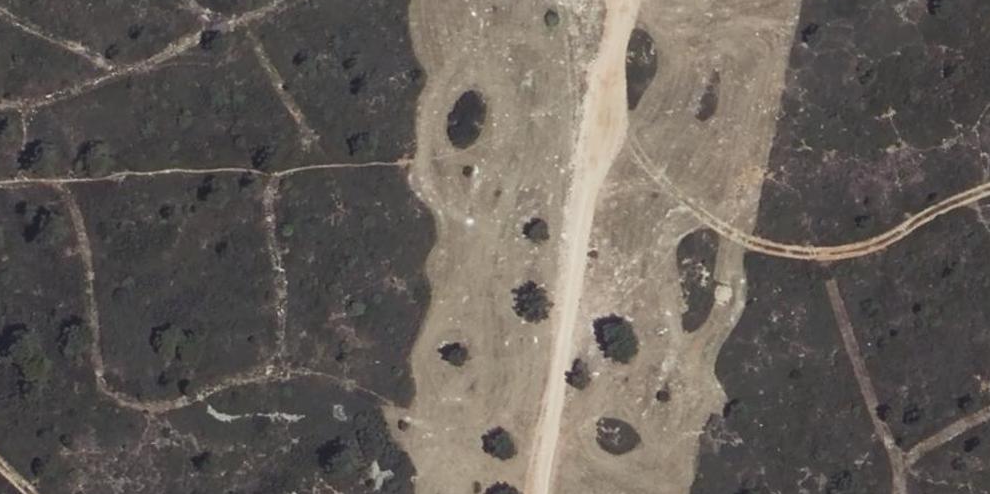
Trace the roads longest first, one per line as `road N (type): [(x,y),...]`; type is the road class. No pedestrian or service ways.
road 1 (track): [(536,493),(617,0)]

